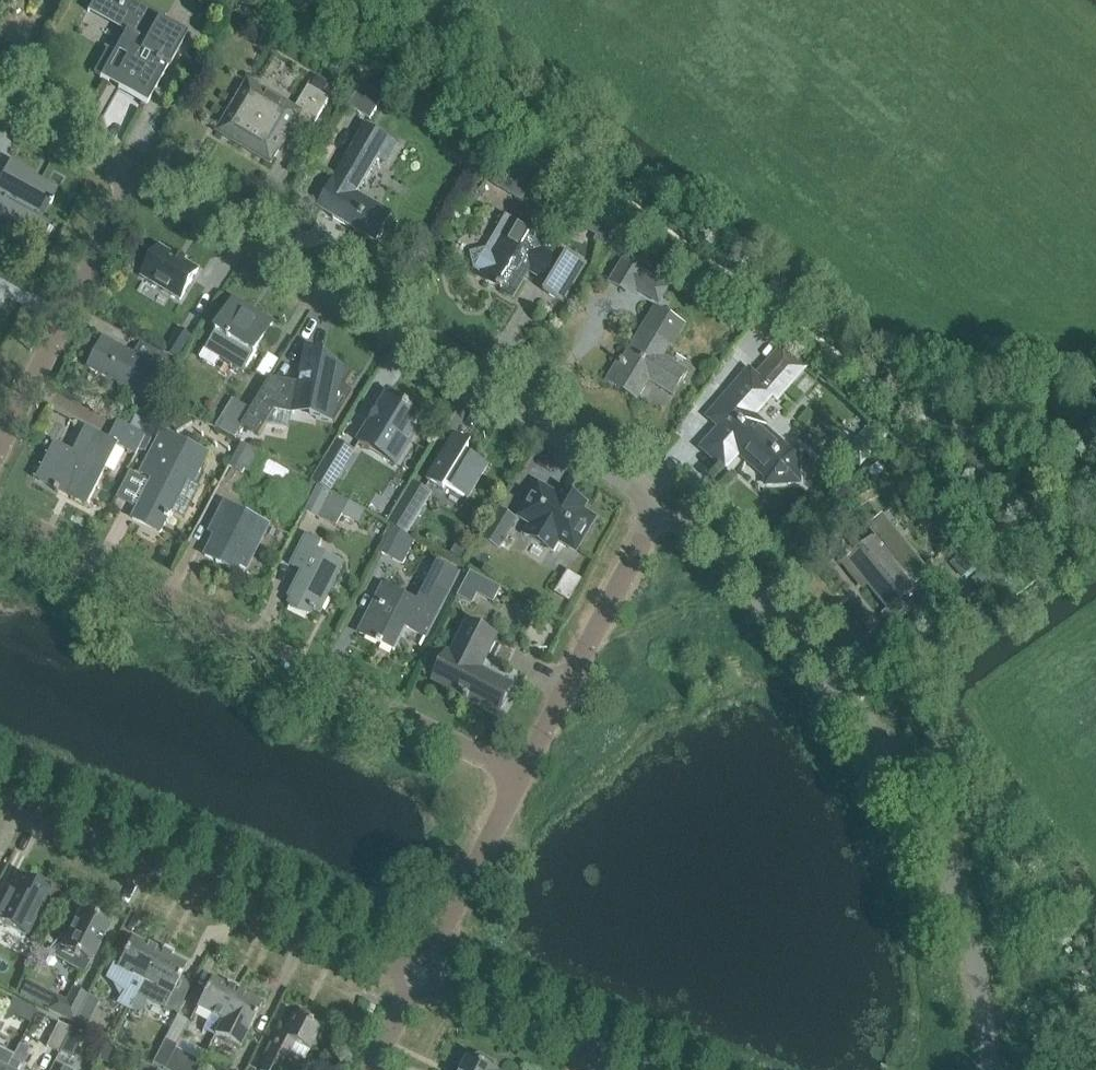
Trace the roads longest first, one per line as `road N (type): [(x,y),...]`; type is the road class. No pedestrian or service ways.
road 1 (residential): [(989,1069),(957,888),(922,809),(860,717),(771,610),(656,506)]
road 2 (residential): [(656,506),(425,347),(129,172)]
road 3 (residential): [(516,780),(0,505)]
road 4 (residential): [(418,973),(0,798)]
road 5 (residential): [(516,780),(656,506)]
road 6 (residential): [(0,440),(129,172)]
road 7 (residential): [(633,1069),(418,973)]
road 8 (residential): [(418,973),(516,780)]
road 9 (residential): [(129,172),(0,103)]

